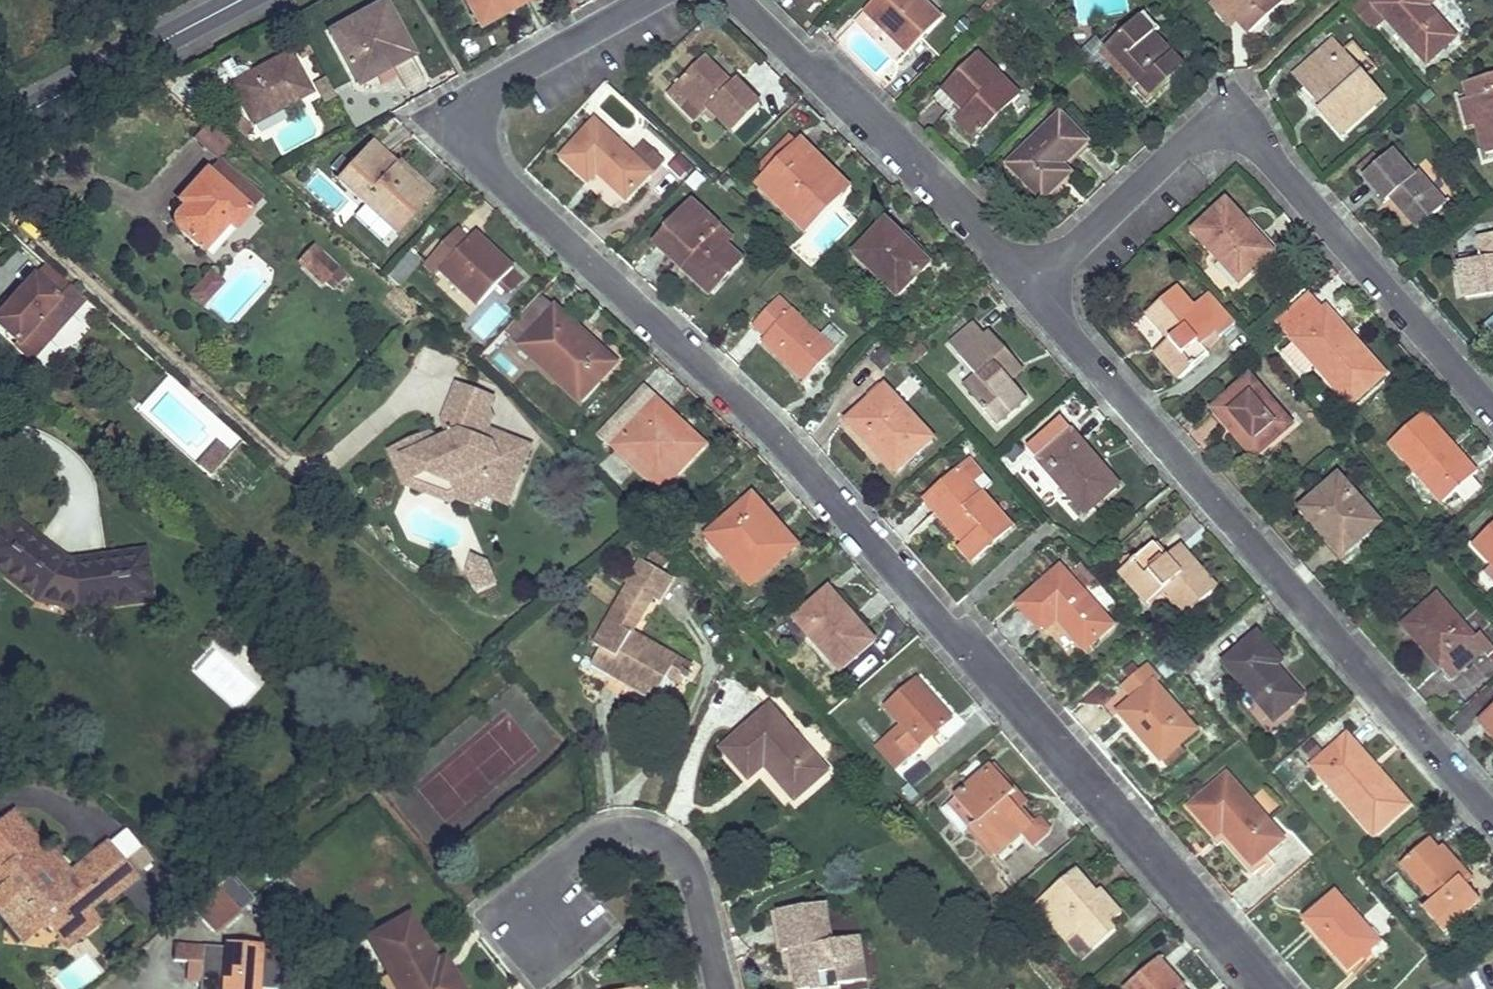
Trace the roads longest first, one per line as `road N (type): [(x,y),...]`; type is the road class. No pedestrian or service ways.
road 1 (residential): [(1274,988),(756,409),(443,114),(640,0)]
road 2 (residential): [(1023,279),(1492,816)]
road 3 (residential): [(1023,279),(1222,101),(1492,402)]
road 4 (residential): [(740,0),(1023,279)]
road 5 (residential): [(558,961),(524,916),(623,838),(685,856),(727,988)]
road 6 (tertiary): [(0,124),(234,0)]

